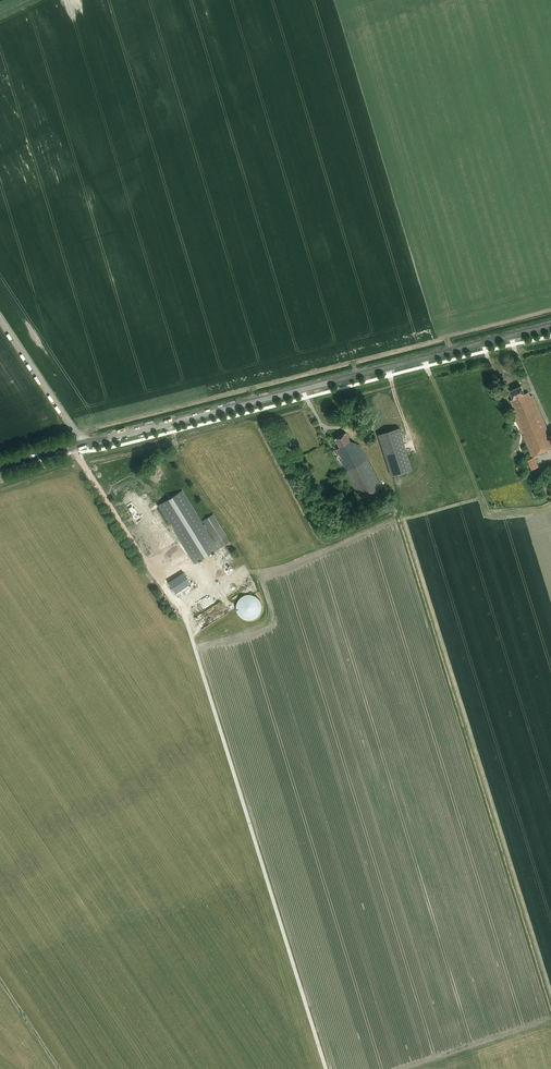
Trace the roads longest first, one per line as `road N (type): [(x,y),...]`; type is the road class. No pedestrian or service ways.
road 1 (secondary): [(86,444),(550,326)]
road 2 (unclassified): [(86,444),(0,318)]

